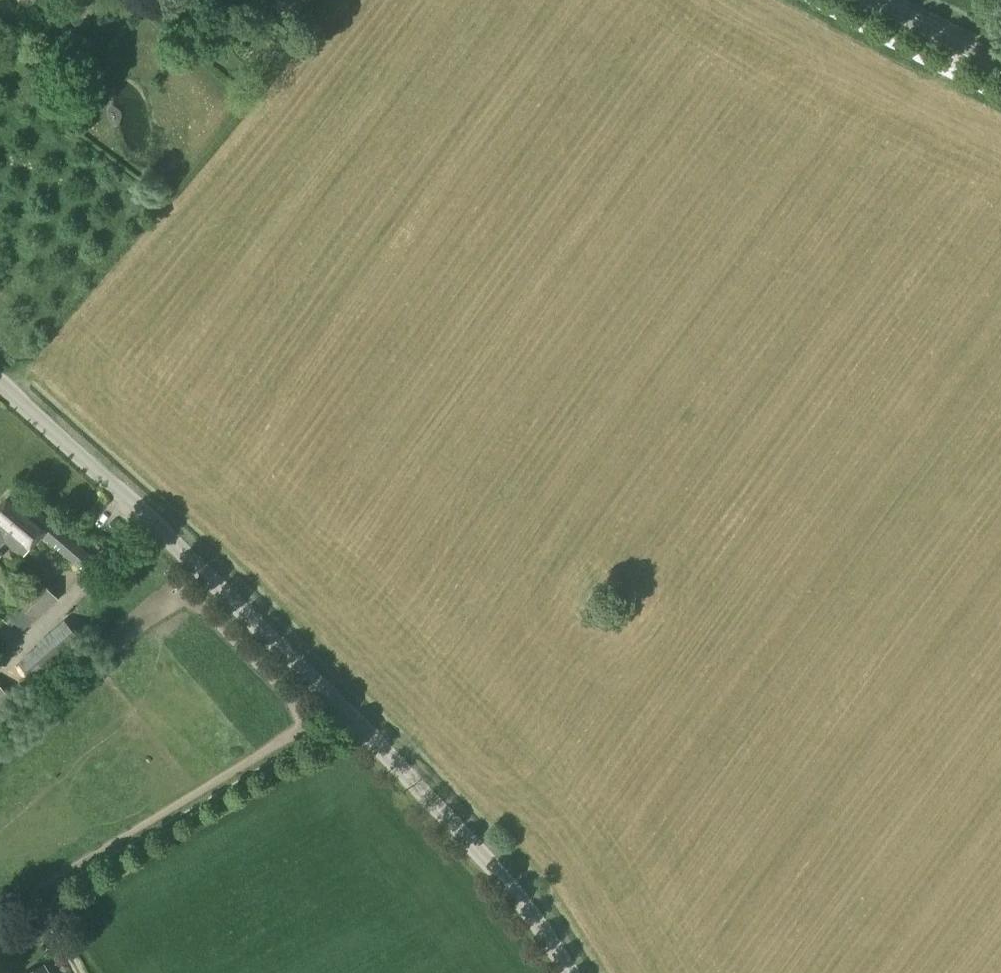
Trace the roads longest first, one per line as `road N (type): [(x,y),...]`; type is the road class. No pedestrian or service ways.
road 1 (unclassified): [(571,972),(528,907),(285,650),(0,385)]
road 2 (tertiary): [(1000,62),(879,0)]

